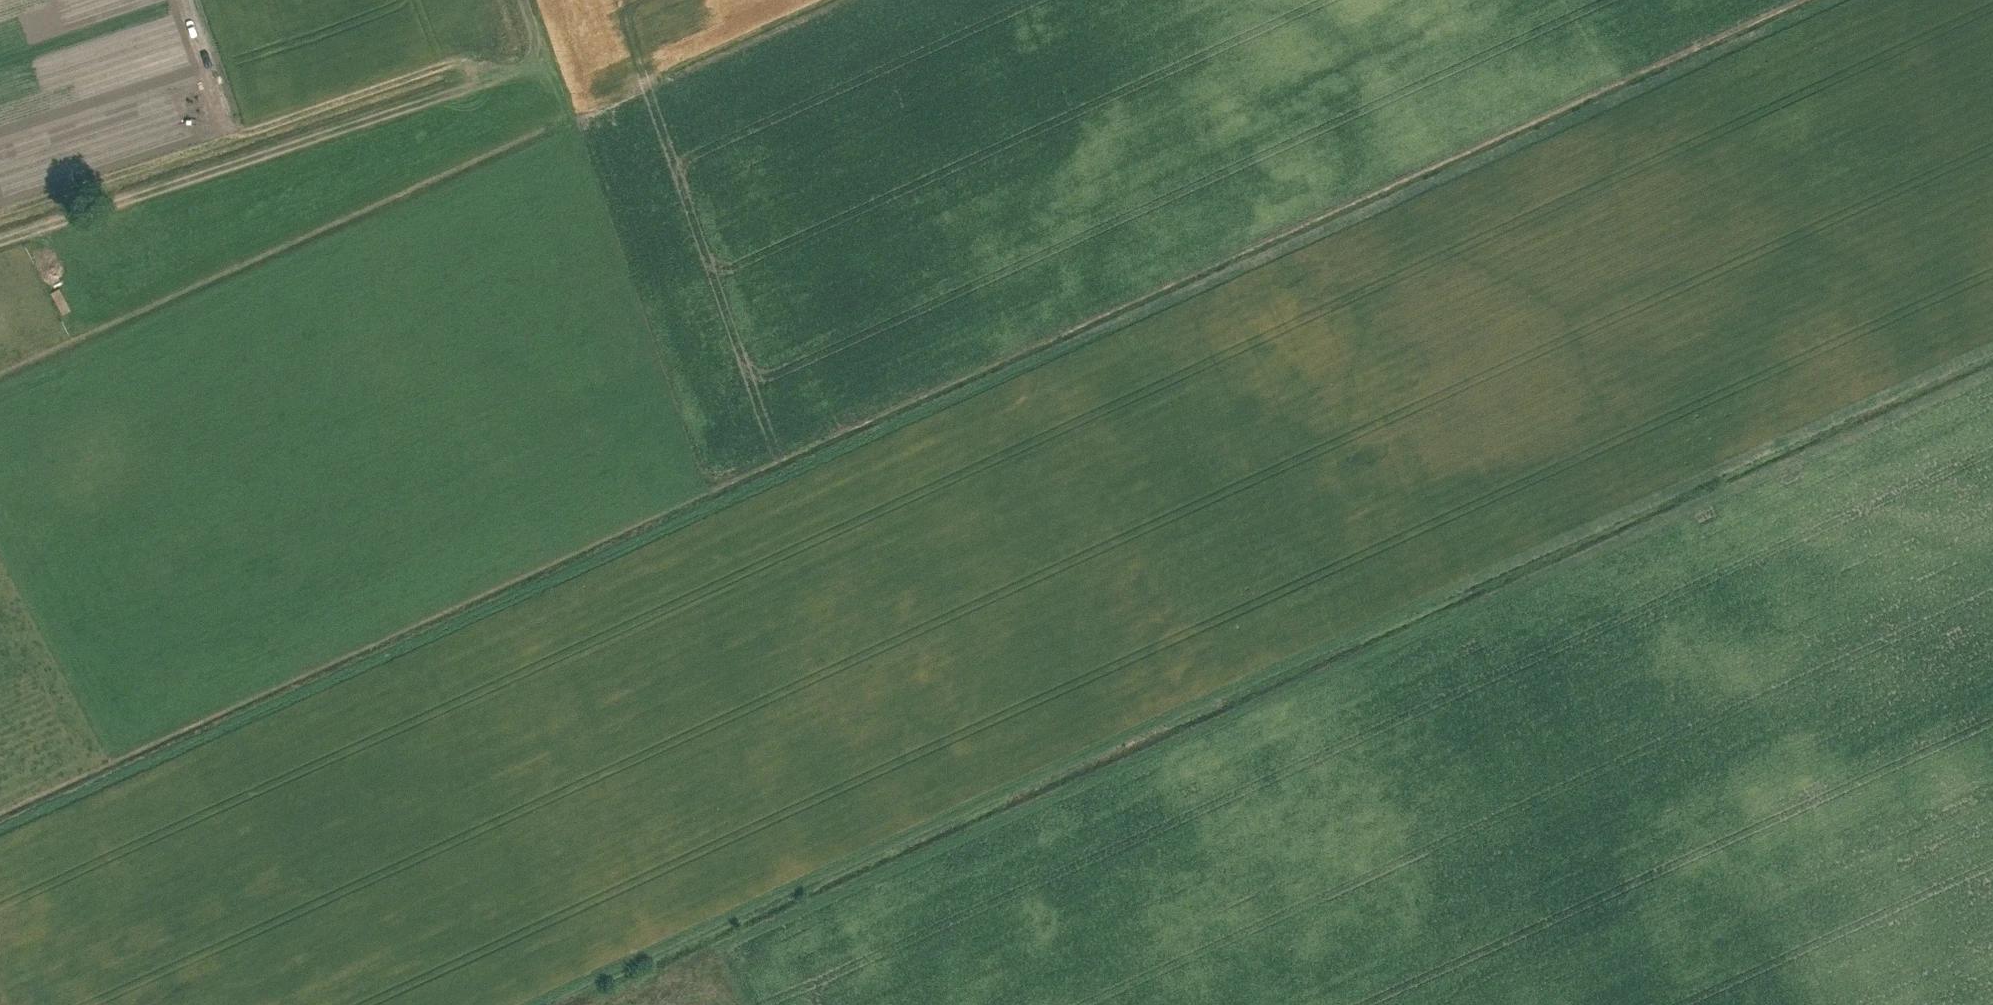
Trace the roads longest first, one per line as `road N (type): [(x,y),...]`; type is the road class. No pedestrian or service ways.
road 1 (track): [(0,240),(505,78),(530,49)]

